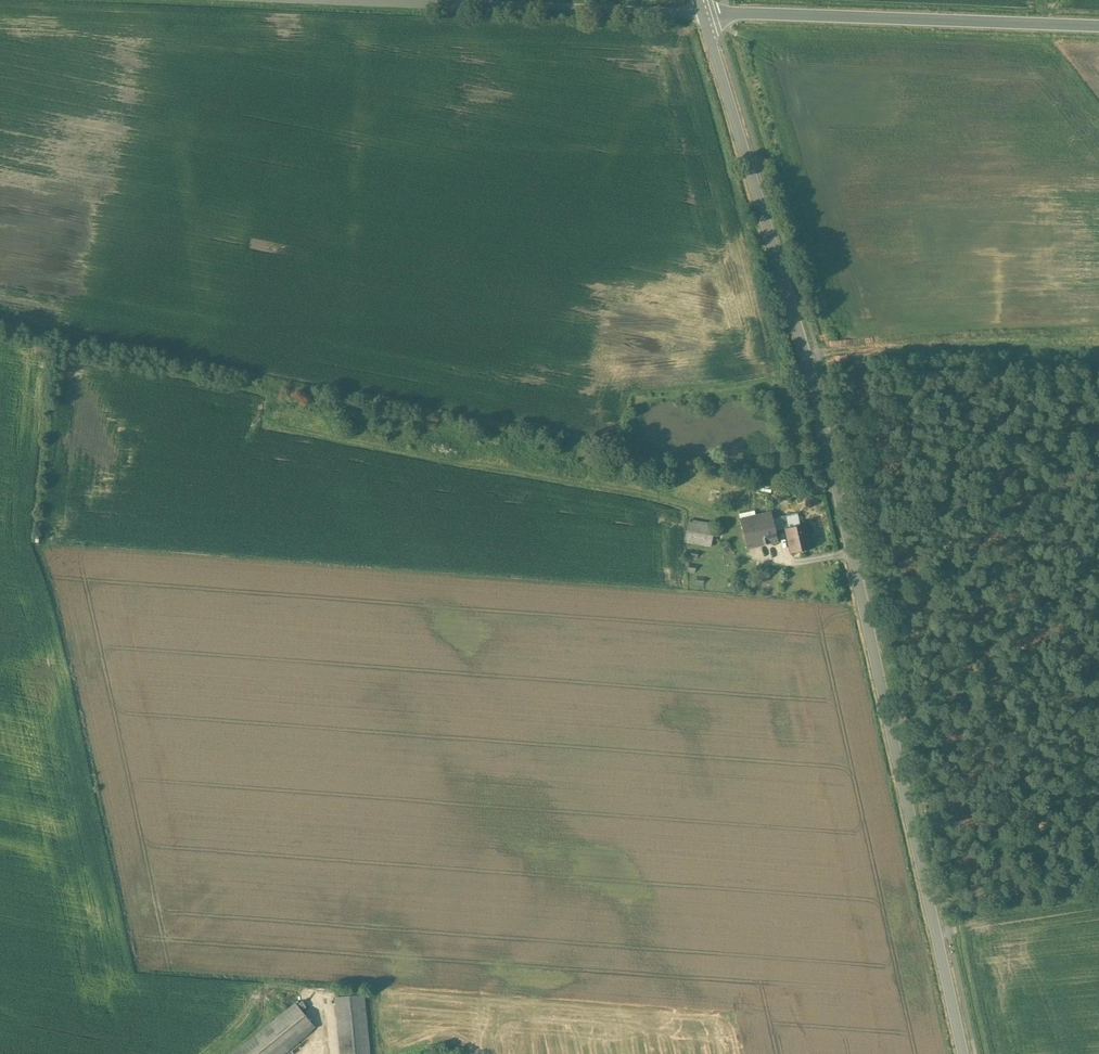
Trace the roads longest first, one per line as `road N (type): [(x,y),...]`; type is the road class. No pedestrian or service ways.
road 1 (tertiary): [(962,1053),(815,392),(702,12)]
road 2 (tertiary): [(1098,26),(702,12)]
road 3 (unclassified): [(702,12),(320,0)]

